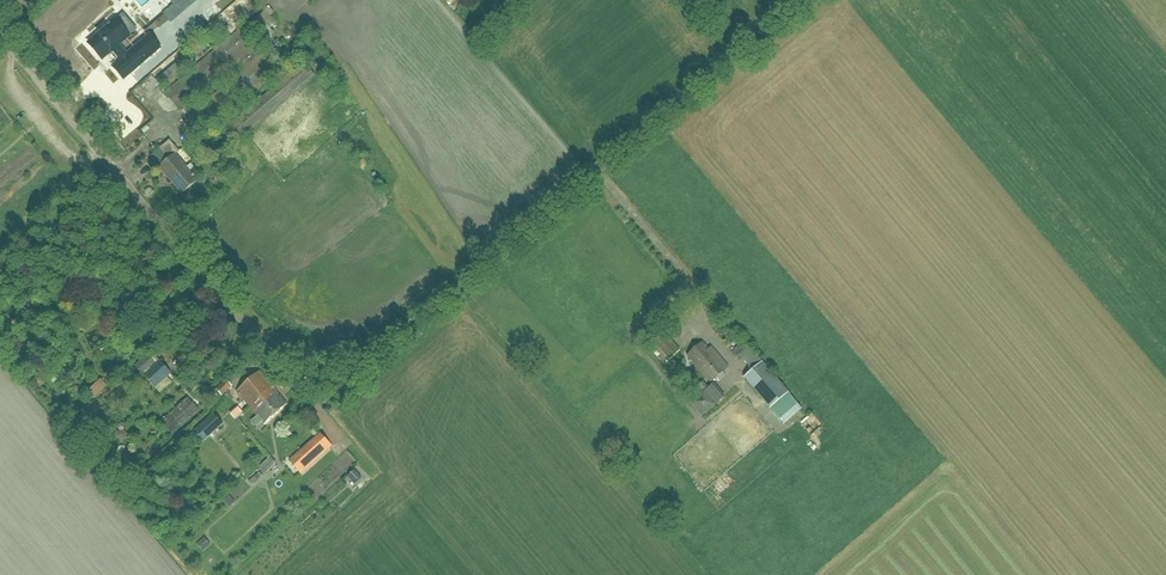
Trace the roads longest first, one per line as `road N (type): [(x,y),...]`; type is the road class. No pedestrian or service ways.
road 1 (unclassified): [(0,32),(251,329),(277,347),(336,357),(407,327),(795,0)]

